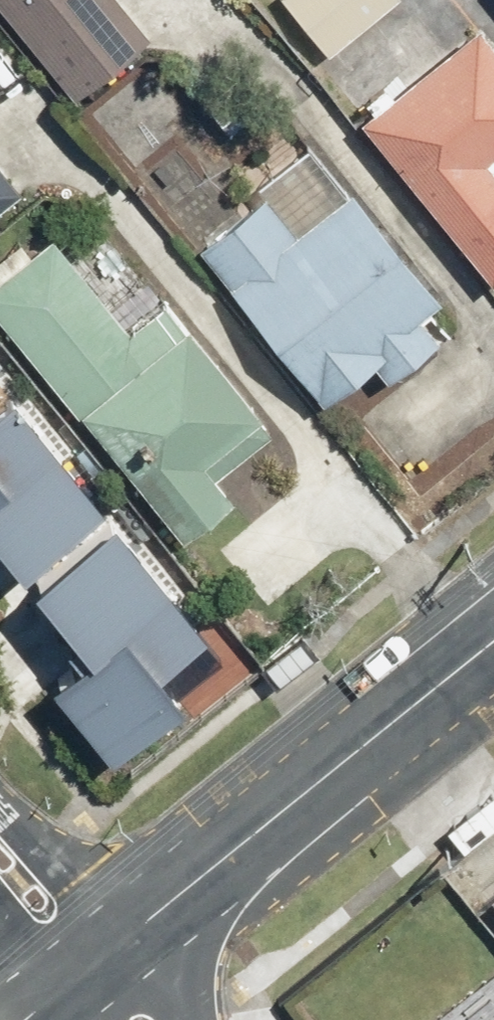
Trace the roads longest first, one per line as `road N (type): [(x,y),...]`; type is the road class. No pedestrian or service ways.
road 1 (tertiary): [(493,642),(91,967)]
road 2 (residential): [(91,967),(0,857)]

